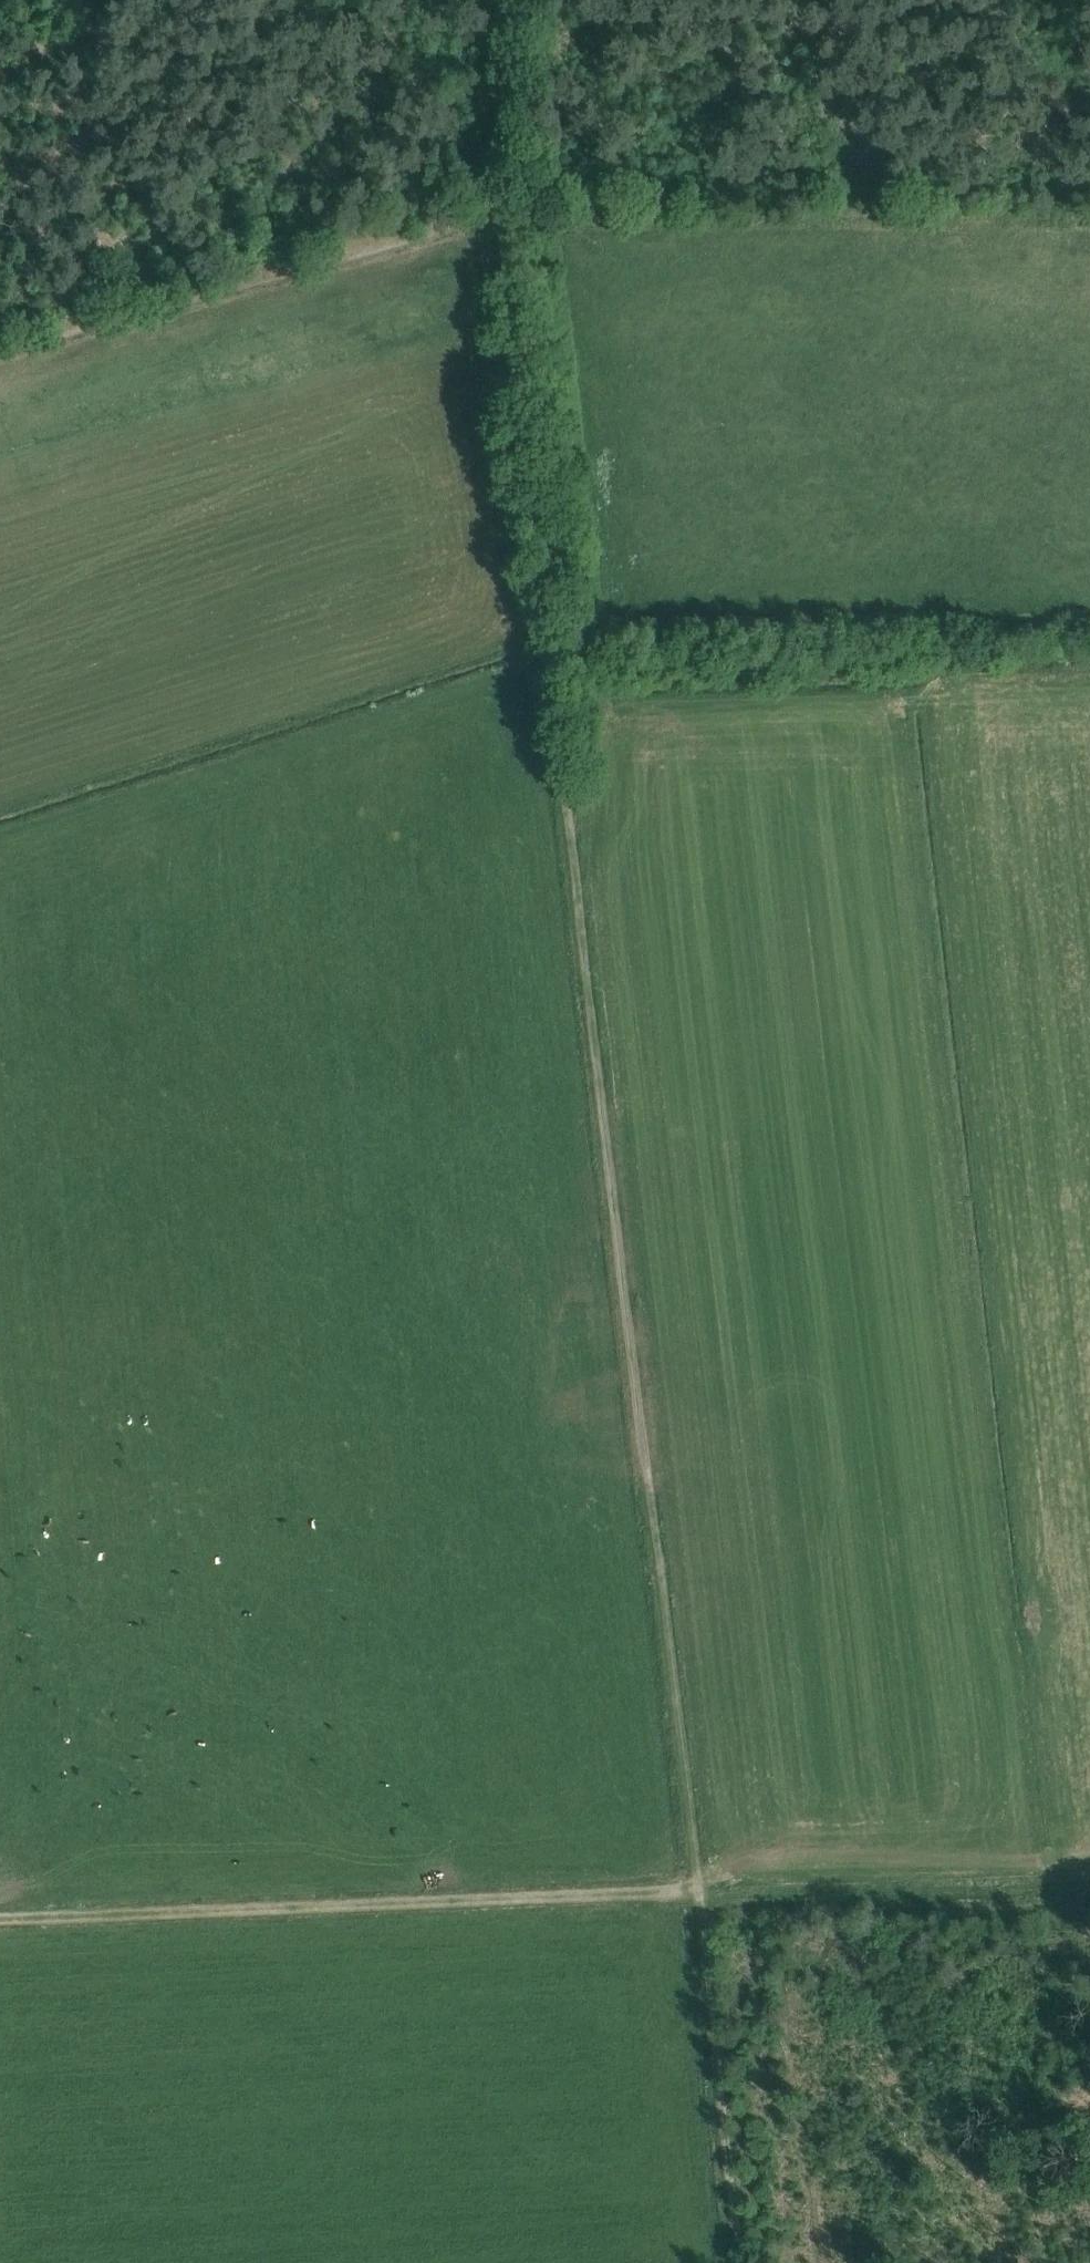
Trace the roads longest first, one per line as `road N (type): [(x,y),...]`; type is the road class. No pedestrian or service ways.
road 1 (track): [(753,2262),(501,228),(512,0)]

